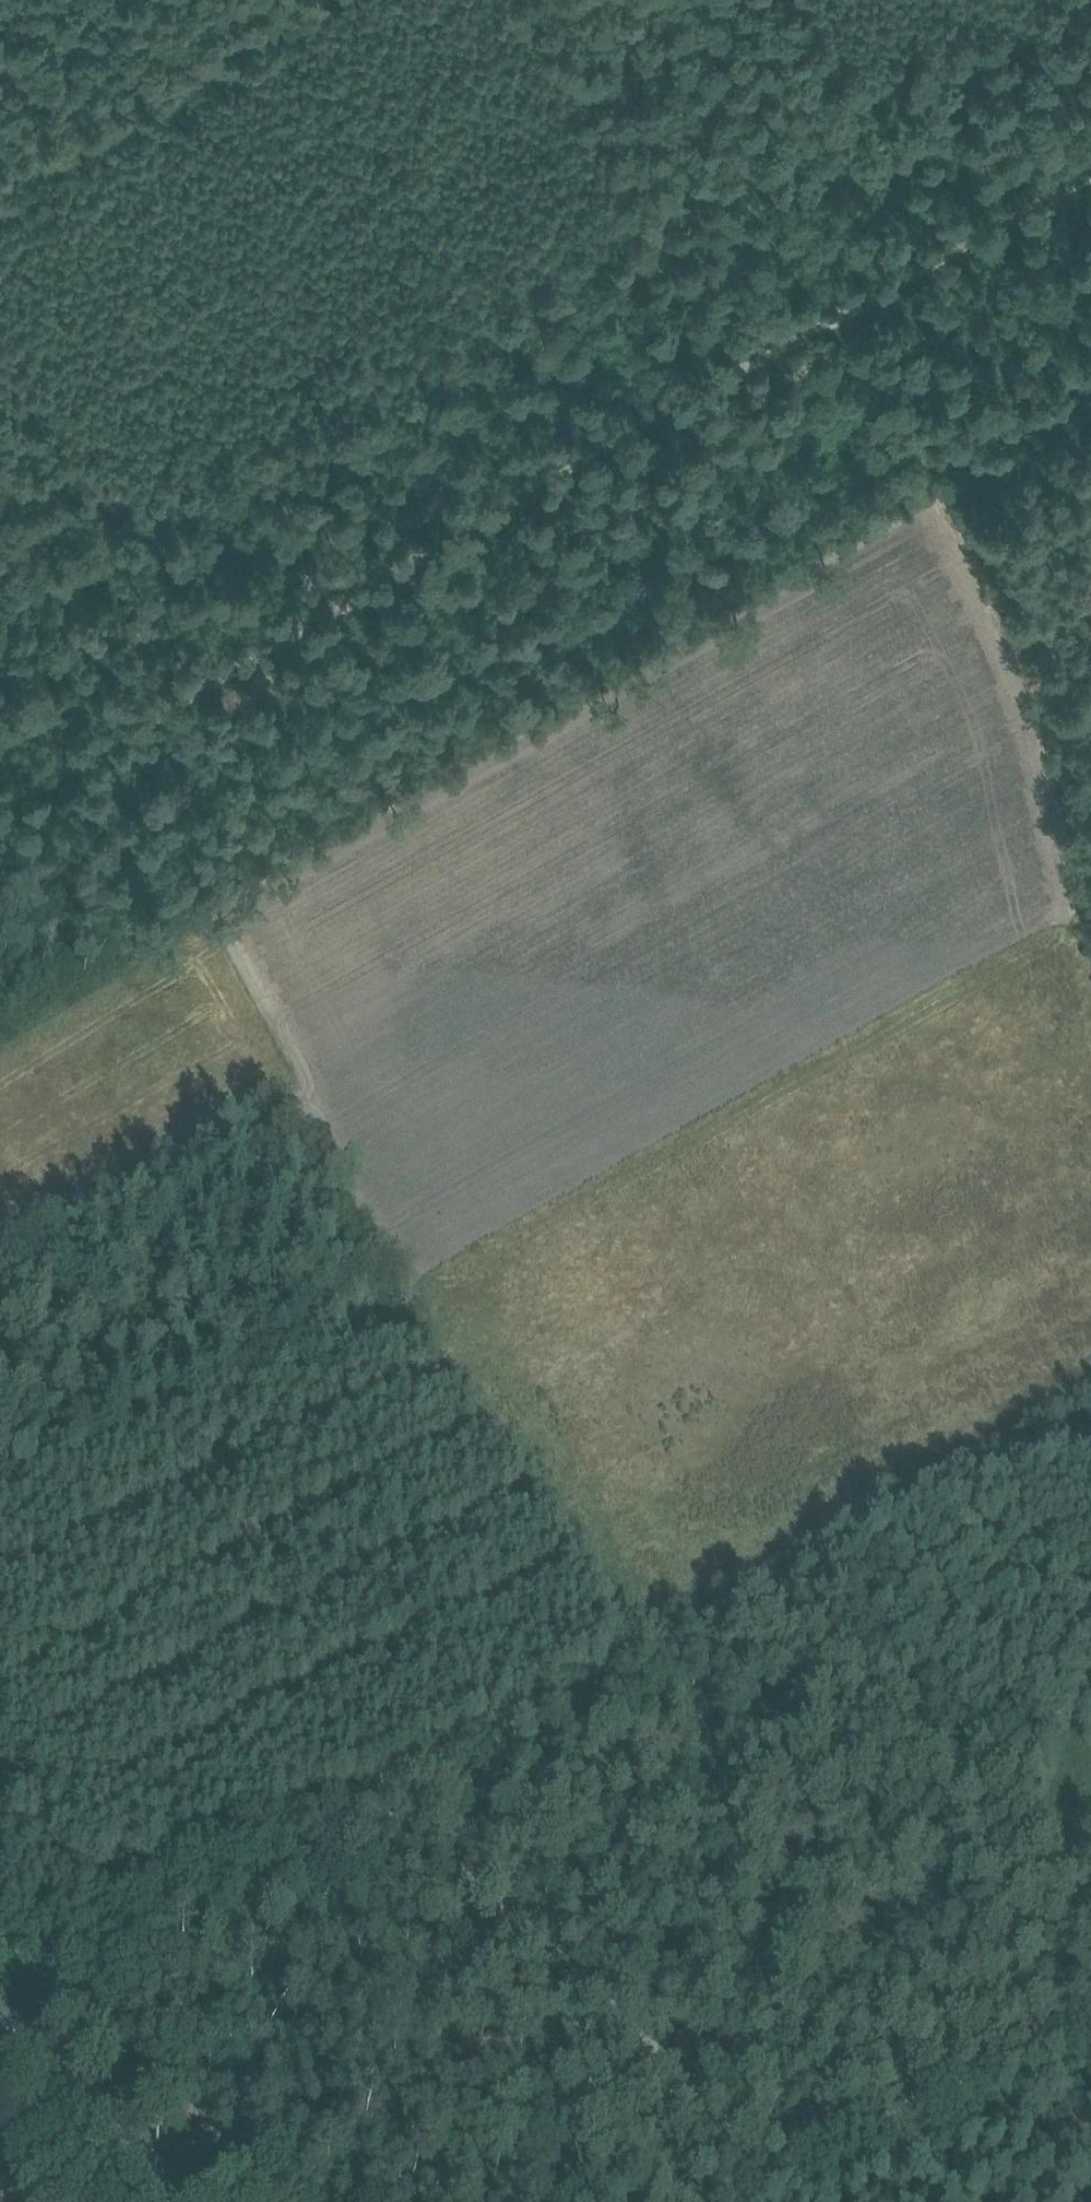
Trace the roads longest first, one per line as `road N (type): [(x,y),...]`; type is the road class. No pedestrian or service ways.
road 1 (primary): [(186,2201),(38,2053)]

